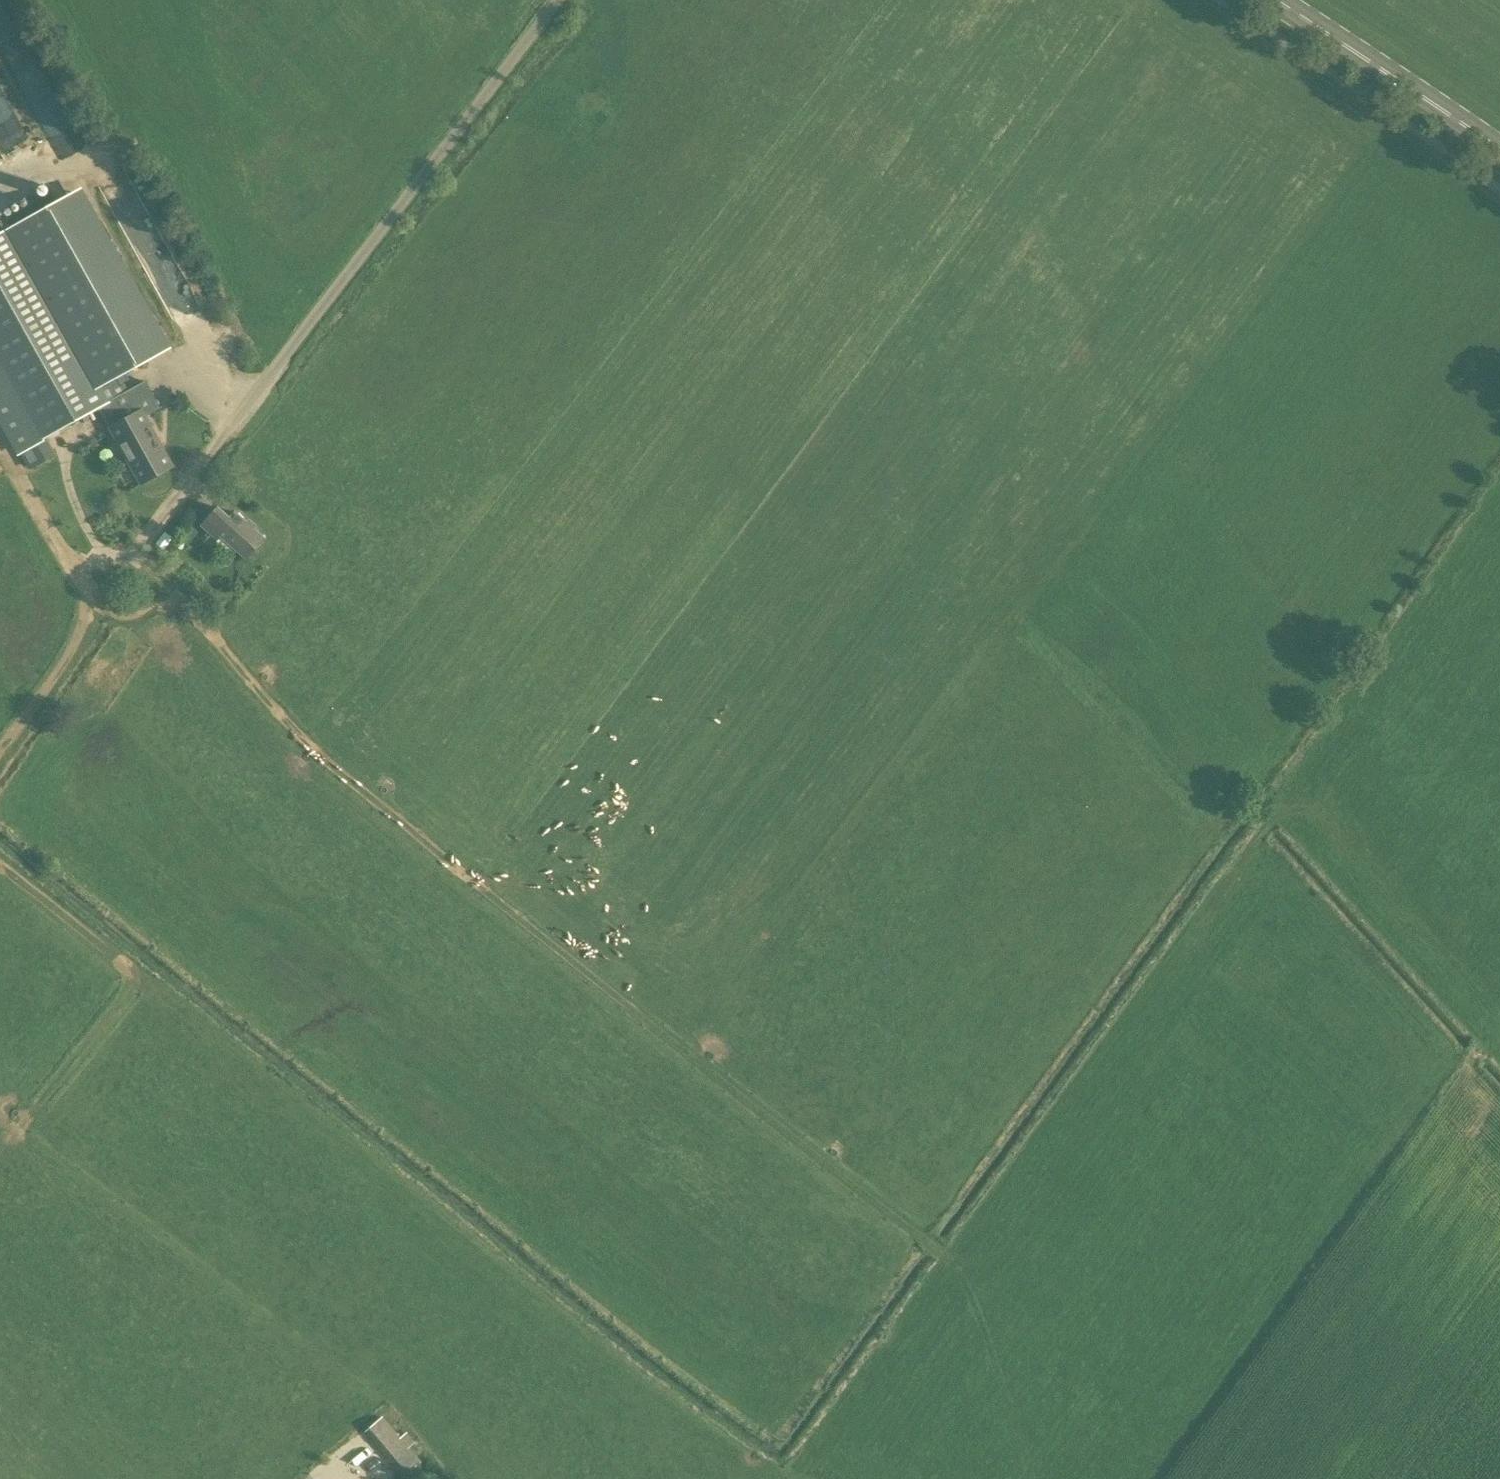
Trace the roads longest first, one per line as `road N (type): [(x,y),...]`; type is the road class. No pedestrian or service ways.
road 1 (unclassified): [(207,475),(560,0)]
road 2 (secondary): [(1499,160),(1257,0)]

